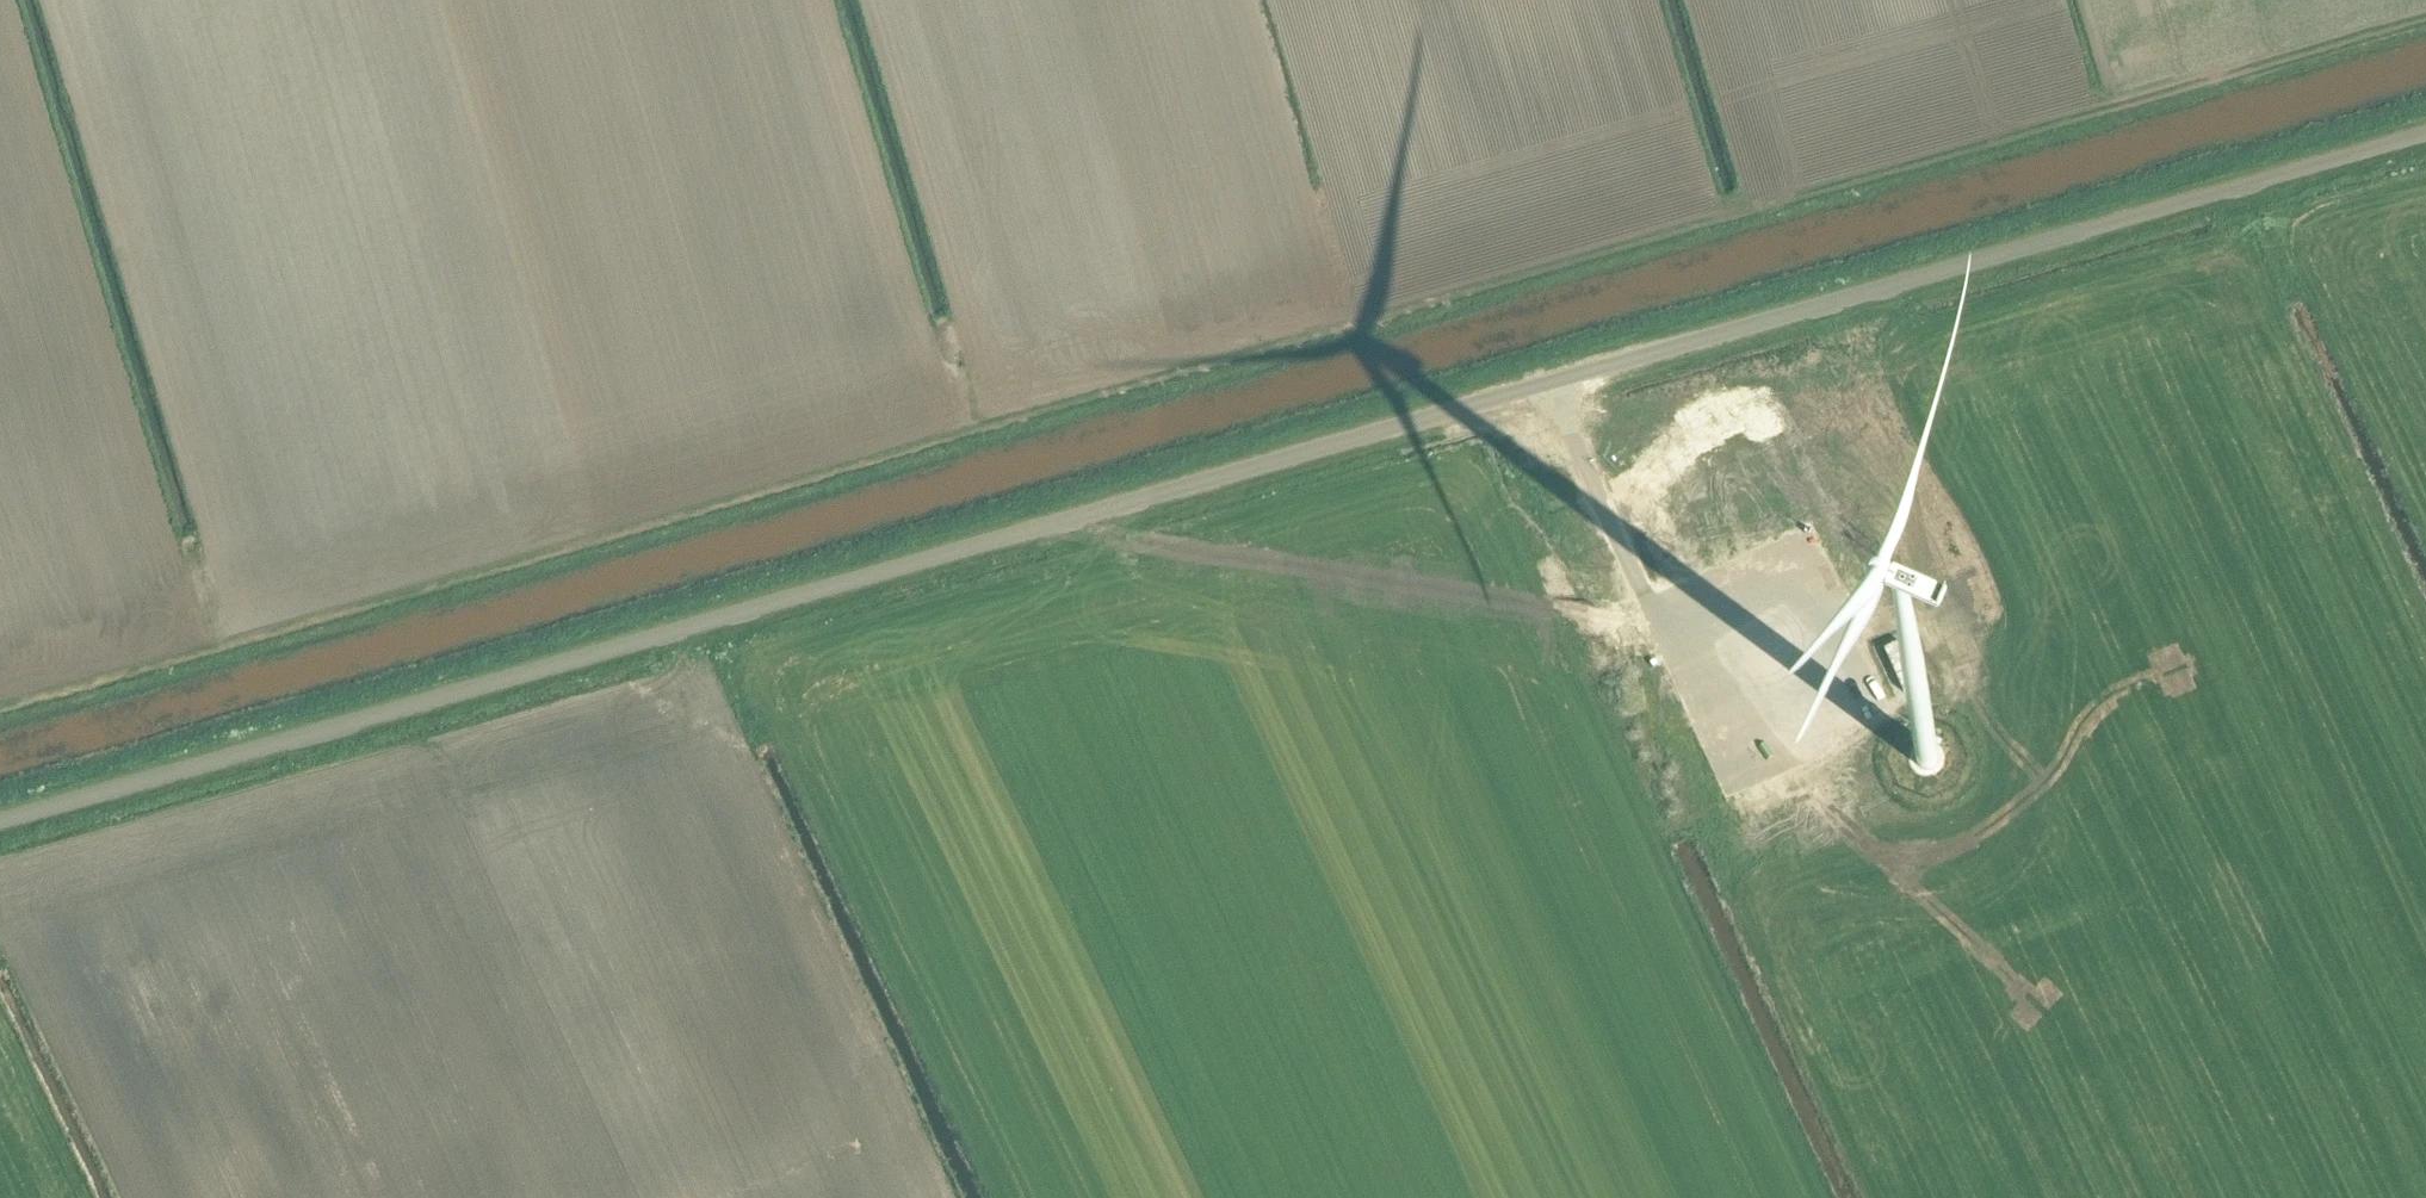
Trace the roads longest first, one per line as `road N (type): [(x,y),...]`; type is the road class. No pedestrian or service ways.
road 1 (unclassified): [(0,821),(2425,136)]

